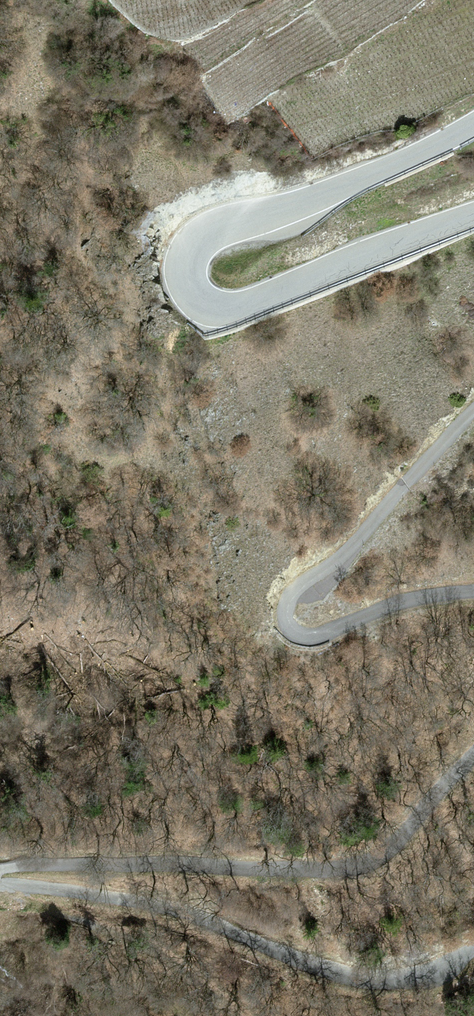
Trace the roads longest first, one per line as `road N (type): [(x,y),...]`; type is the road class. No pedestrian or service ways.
road 1 (unclassified): [(473,214),(237,307),(204,306),(189,292),(190,254),(205,233),(334,191),(473,125)]
road 2 (unclassified): [(473,756),(387,850),(353,868),(0,871)]
road 3 (track): [(473,953),(413,982),(356,980),(130,907),(0,886)]
road 4 (unclassified): [(473,409),(336,561),(297,587),(285,611),(294,630),(310,637),(399,603),(473,591)]

